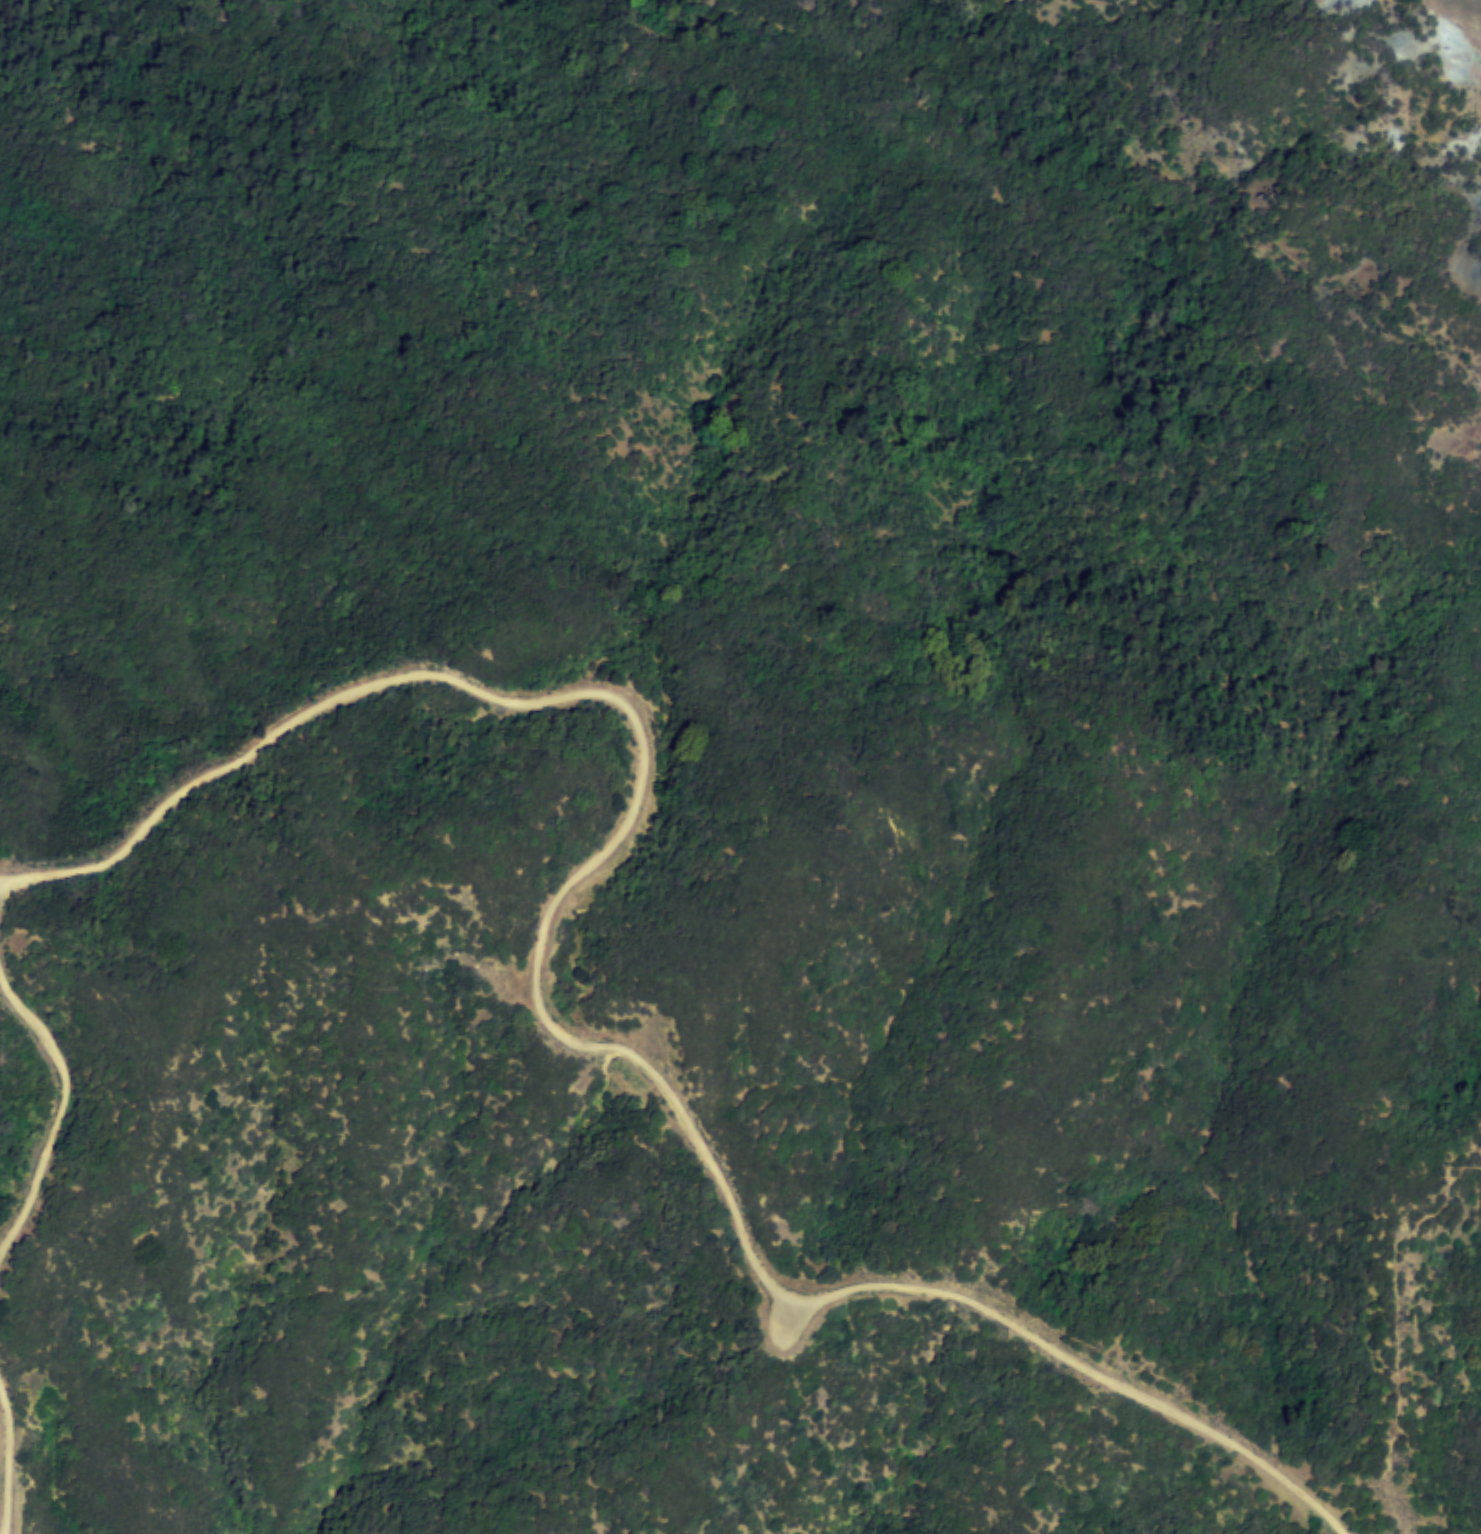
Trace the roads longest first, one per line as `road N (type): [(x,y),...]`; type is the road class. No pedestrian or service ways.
road 1 (track): [(1341,1533),(1226,1442),(970,1301),(870,1285),(806,1303),(759,1278),(712,1165),(658,1080),(625,1052),(565,1040),(542,1020),(535,998),(537,967),(561,902),(639,805),(641,731),(624,701),(588,693),(512,706),(436,677),(391,682),(325,706),(241,764),(190,786),(111,863),(15,882),(0,896)]
road 2 (track): [(0,979),(45,1040),(63,1087),(21,1220),(0,1247)]
road 3 (track): [(0,1390),(10,1443),(5,1533)]

